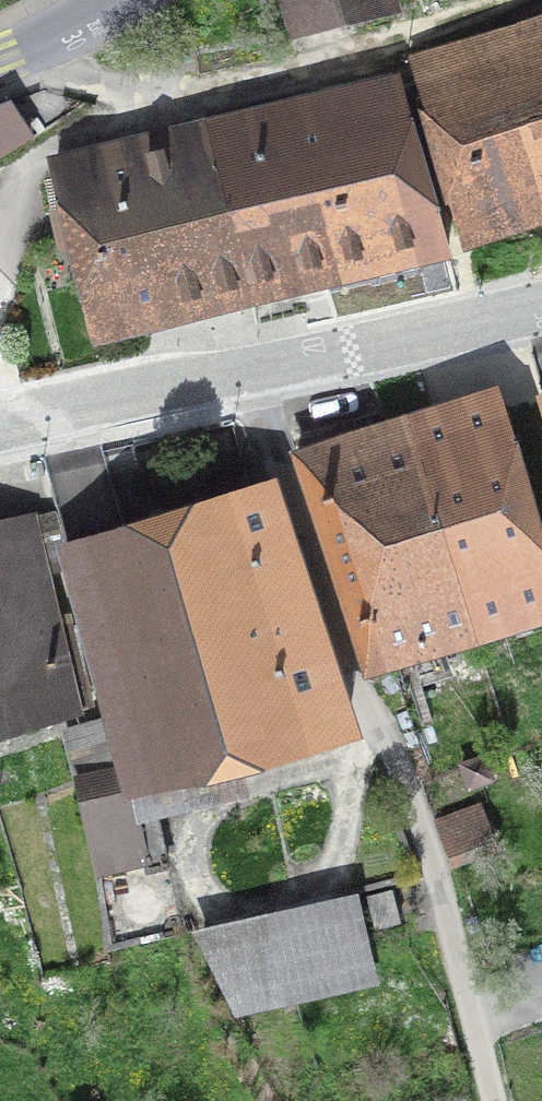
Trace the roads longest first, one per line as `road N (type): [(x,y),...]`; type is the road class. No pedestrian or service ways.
road 1 (residential): [(354,349),(0,423)]
road 2 (tertiary): [(541,308),(354,349)]
road 3 (unclassified): [(0,65),(122,0)]

